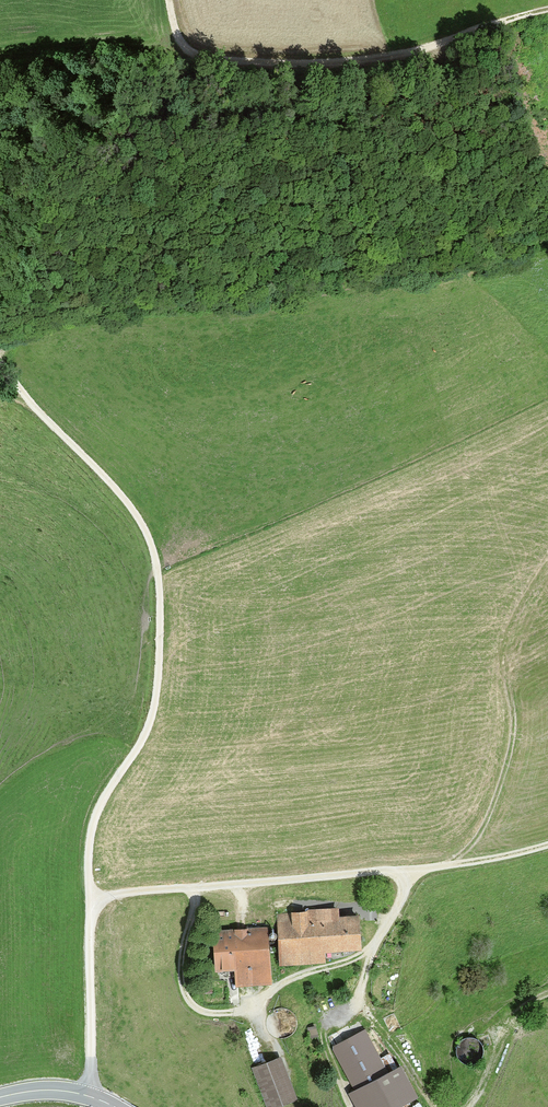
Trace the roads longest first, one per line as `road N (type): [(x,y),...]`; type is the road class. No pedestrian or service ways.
road 1 (track): [(88,900),(89,826),(135,747),(154,690),(155,565),(119,495),(0,367)]
road 2 (track): [(166,0),(181,46),(218,62),(340,63),(427,46),(547,7)]
road 3 (track): [(88,900),(420,868)]
road 4 (track): [(447,866),(481,831),(507,764),(514,726),(506,645),(547,566)]
road 5 (track): [(90,1097),(88,900)]
road 6 (track): [(372,949),(294,977),(253,1010),(279,1050)]
road 7 (track): [(197,888),(180,964),(186,996),(206,1011),(253,1010)]
road 8 (track): [(471,1105),(509,1021),(547,993)]
road 9 (track): [(420,868),(547,846)]

